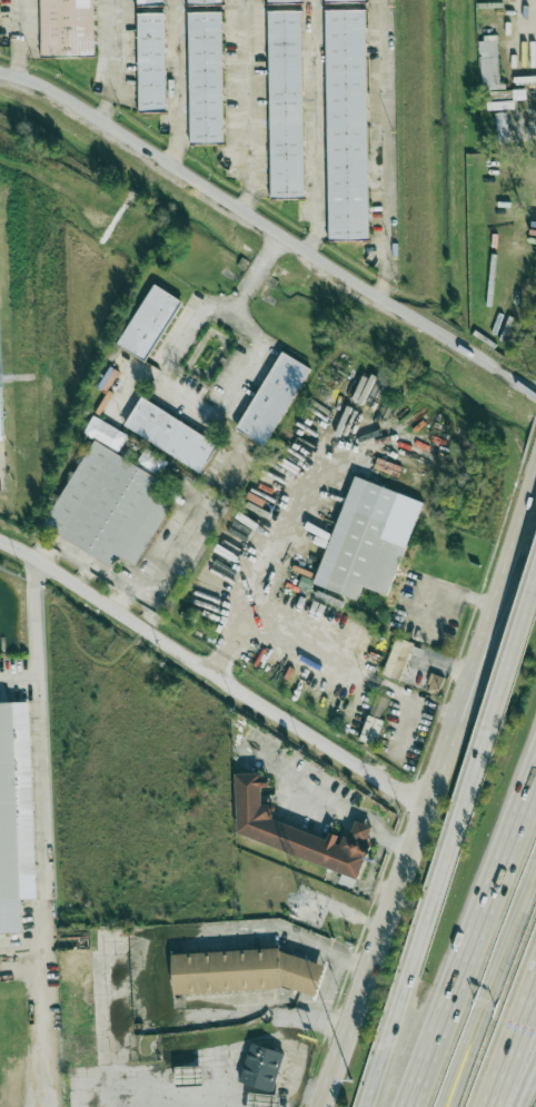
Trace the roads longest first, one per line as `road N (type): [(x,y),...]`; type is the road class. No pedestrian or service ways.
road 1 (residential): [(0,62),(72,95),(535,391)]
road 2 (primary): [(500,605),(434,808),(317,1106)]
road 3 (residential): [(0,541),(434,808)]
road 4 (motorway): [(490,741),(369,1106)]
road 5 (motorway): [(535,766),(402,1106)]
road 6 (motorway): [(509,941),(440,1106)]
road 7 (motorway): [(451,1106),(509,941)]
road 8 (motorway): [(535,608),(490,741)]

